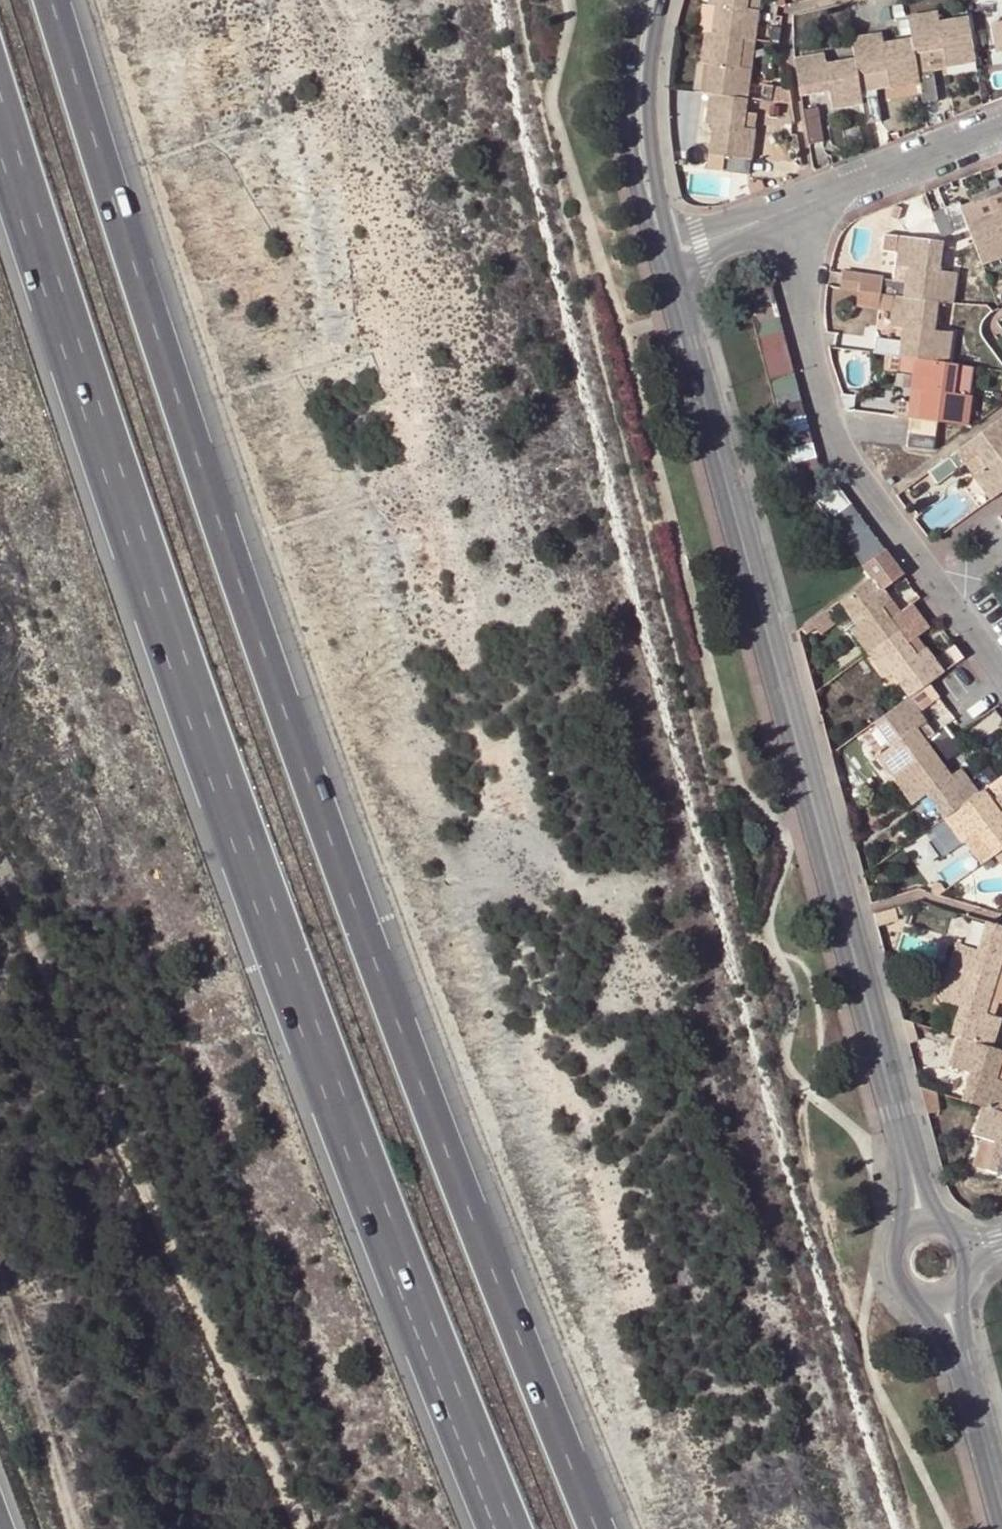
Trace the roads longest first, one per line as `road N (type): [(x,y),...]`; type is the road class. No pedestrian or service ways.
road 1 (motorway): [(595,1528),(444,1150),(224,536),(51,0)]
road 2 (motorway): [(0,117),(140,567),(403,1287),(504,1528)]
road 3 (residential): [(929,1258),(663,252)]
road 4 (track): [(304,1528),(0,880)]
road 5 (residential): [(781,210),(840,447),(1001,669)]
road 6 (residential): [(1000,1528),(929,1258)]
road 7 (residential): [(663,252),(640,126),(654,0)]
road 8 (residential): [(781,210),(1001,134)]
road 9 (track): [(71,1528),(0,1310)]
road 10 (residential): [(663,252),(781,210)]

